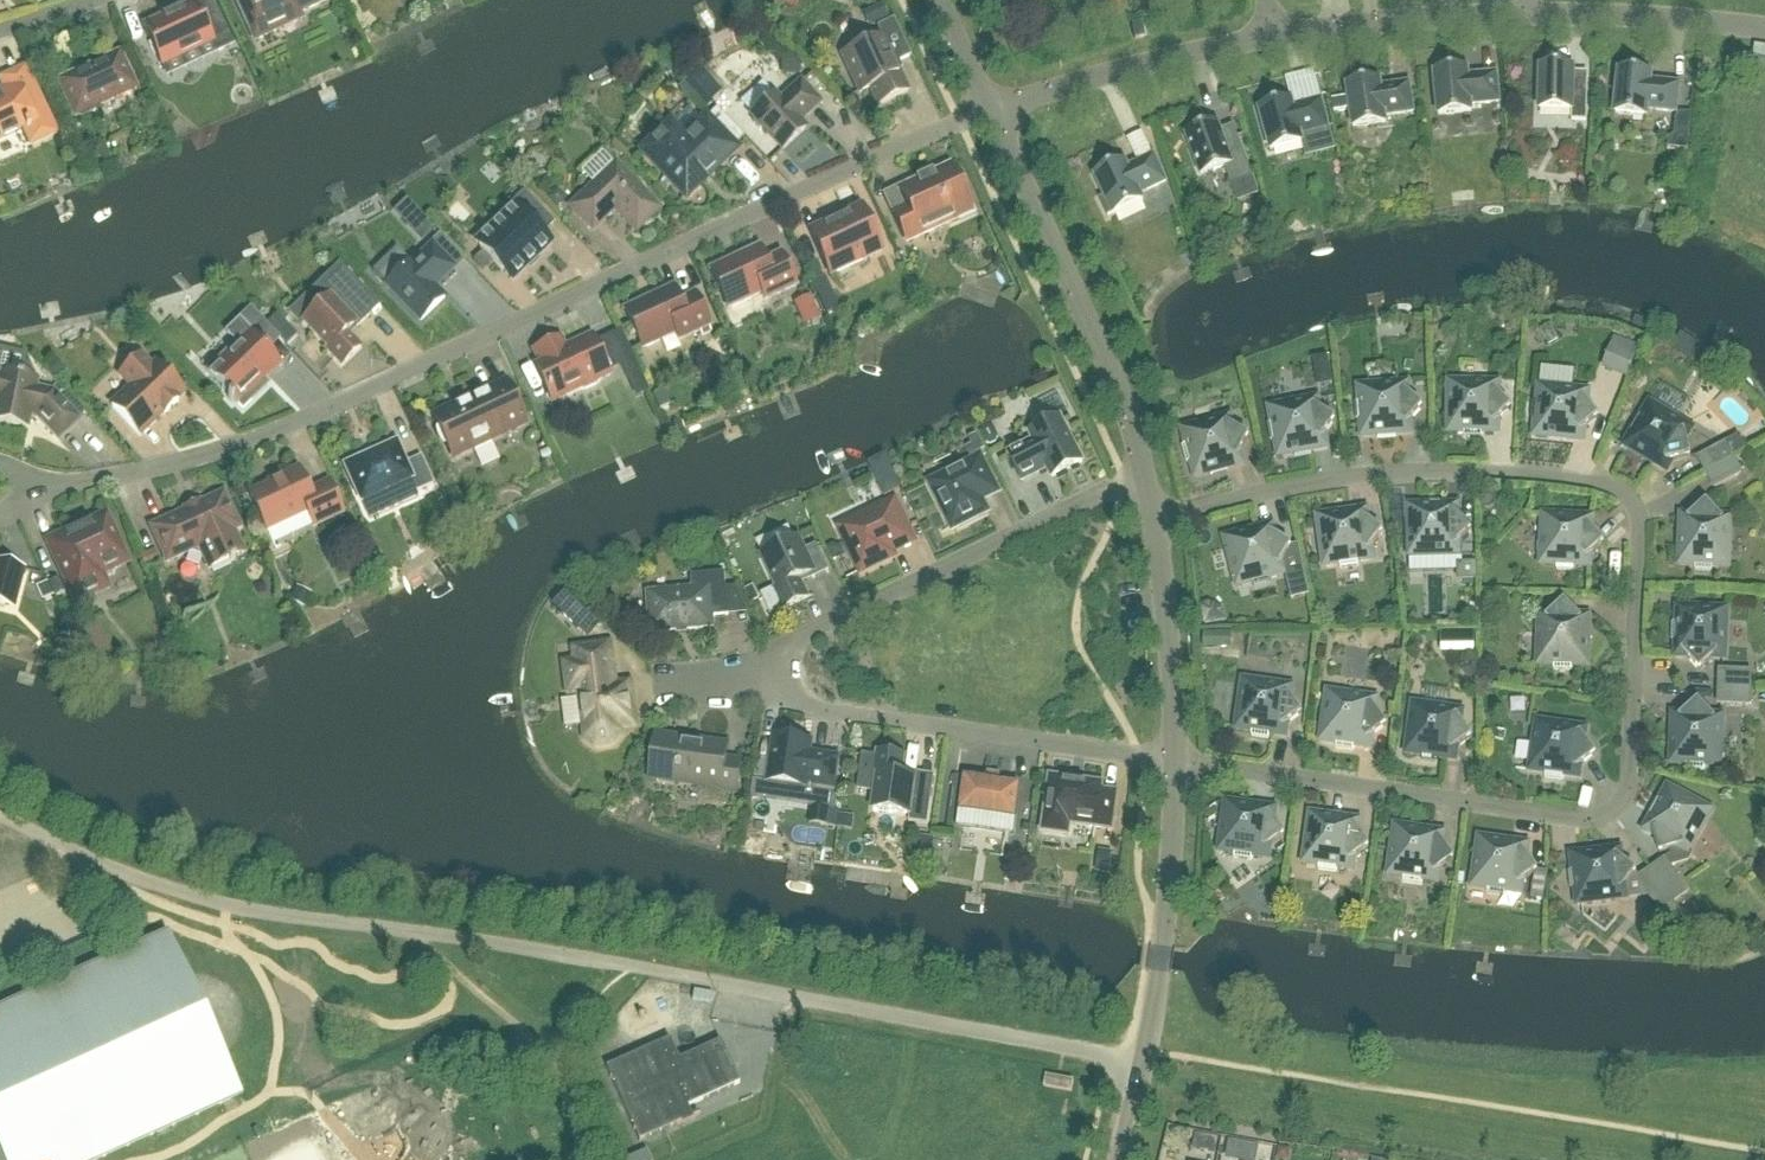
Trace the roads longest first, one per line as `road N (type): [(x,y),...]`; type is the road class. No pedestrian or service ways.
road 1 (residential): [(1177,764),(1592,817),(1614,811),(1633,784),(1641,530),(1628,498),(1595,485),(1476,474),(1361,479),(1158,525)]
road 2 (residential): [(991,113),(875,158),(356,400),(211,454),(48,489)]
road 3 (residential): [(781,671),(781,687),(818,710),(1177,764)]
road 4 (residential): [(1148,480),(811,636),(781,659),(781,671)]
road 5 (unclassified): [(1148,480),(1126,402),(991,113)]
road 6 (unclassified): [(1123,1159),(1164,947),(1177,764)]
road 7 (unclassified): [(1275,35),(991,113)]
road 8 (unclassified): [(1764,31),(1513,15)]
road 9 (unclassified): [(1177,764),(1158,525)]
road 10 (unclassified): [(1513,15),(1275,35)]
road 11 (unclassified): [(991,113),(938,0)]

